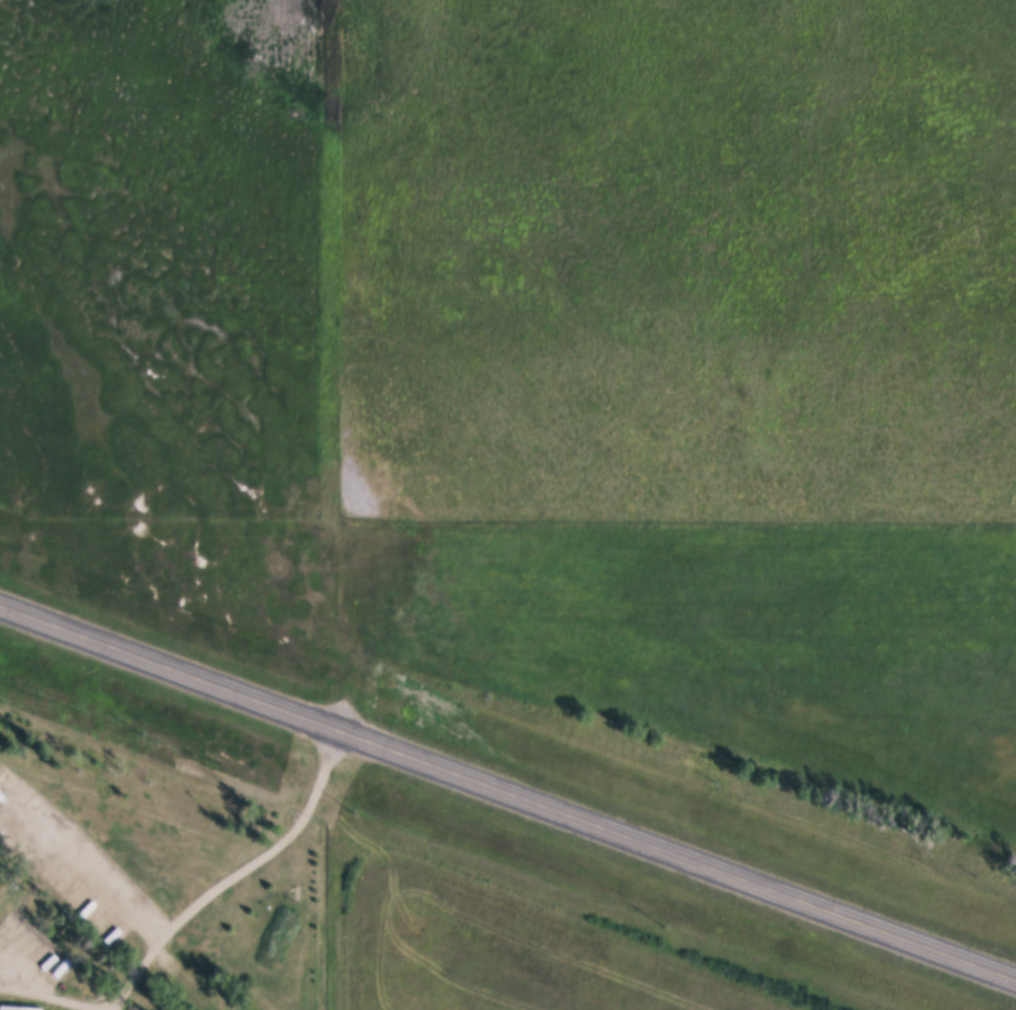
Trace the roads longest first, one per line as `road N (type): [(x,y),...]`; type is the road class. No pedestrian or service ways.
road 1 (primary): [(0,600),(1015,975)]

